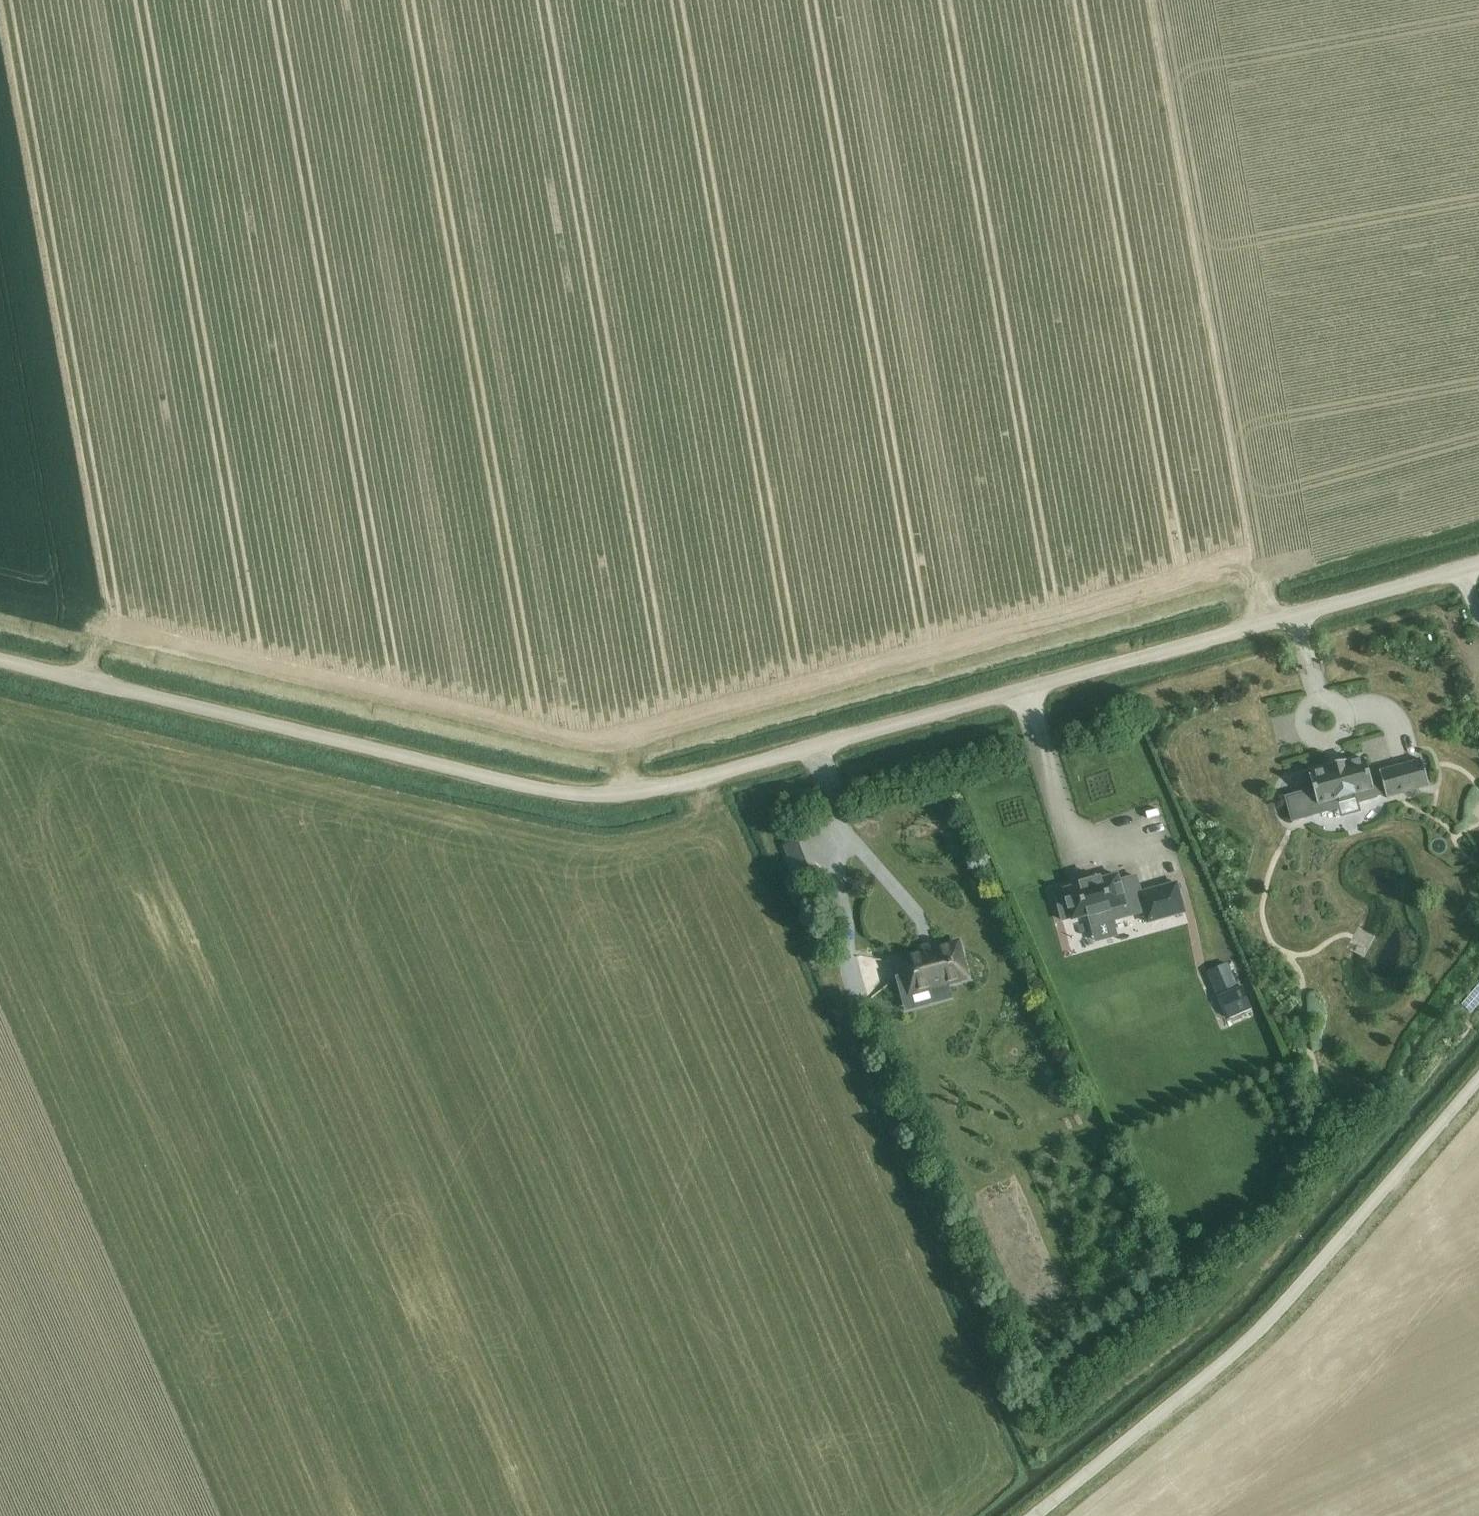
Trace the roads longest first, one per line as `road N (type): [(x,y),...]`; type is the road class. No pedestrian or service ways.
road 1 (unclassified): [(0,661),(560,792),(640,794),(1478,565)]
road 2 (unclassified): [(1036,1515),(1244,1346),(1478,1079)]

